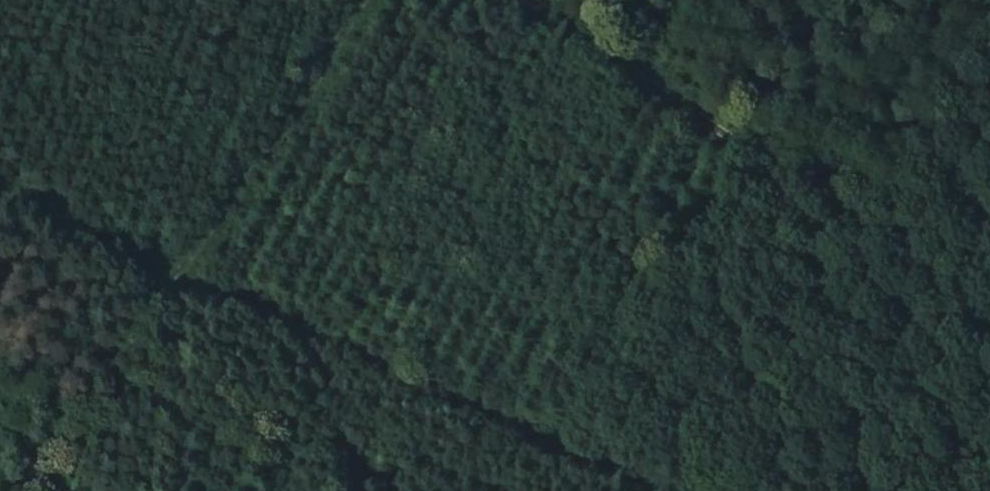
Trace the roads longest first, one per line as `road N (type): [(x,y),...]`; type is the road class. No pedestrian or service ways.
road 1 (track): [(631,490),(165,288),(0,194)]
road 2 (track): [(989,327),(524,0)]
road 3 (track): [(165,288),(357,0)]

